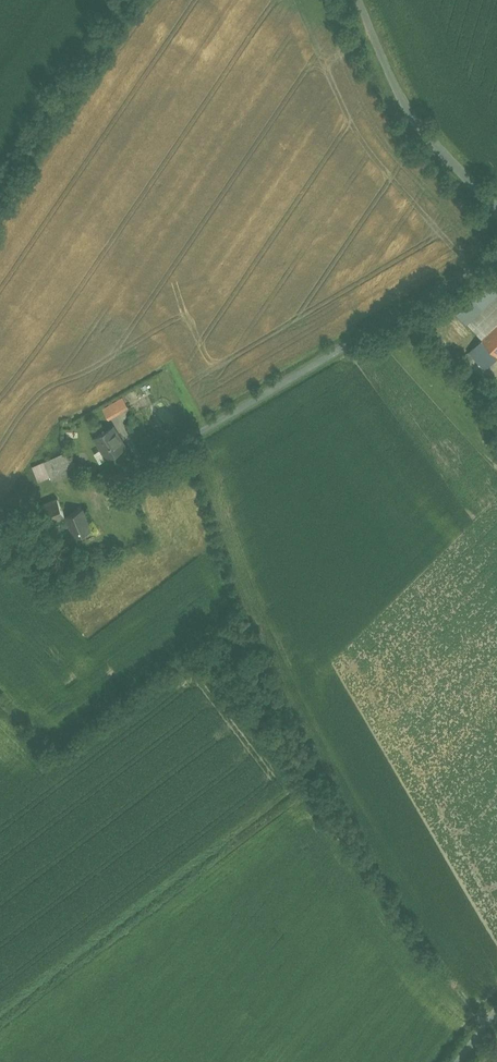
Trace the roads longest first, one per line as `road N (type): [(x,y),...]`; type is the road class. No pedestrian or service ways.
road 1 (track): [(496,256),(216,430)]
road 2 (unclassified): [(361,0),(404,101),(496,200)]

